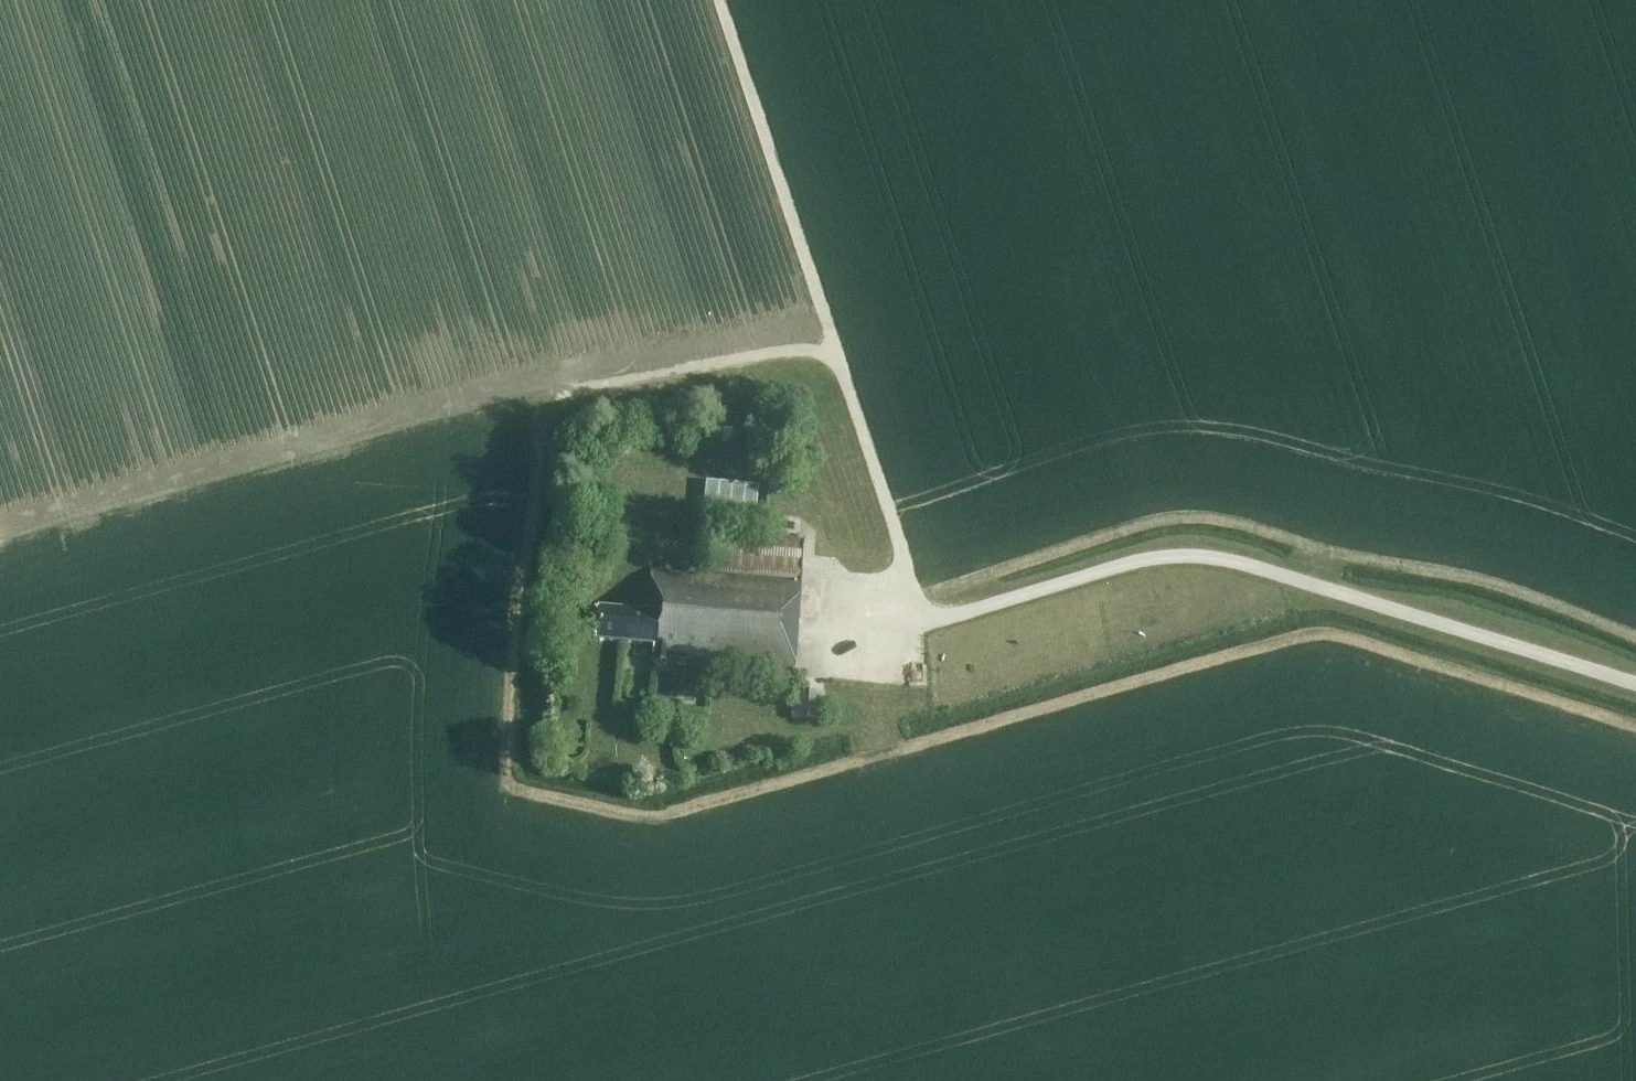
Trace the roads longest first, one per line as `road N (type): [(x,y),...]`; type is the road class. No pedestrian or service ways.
road 1 (track): [(927,622),(721,0)]
road 2 (track): [(565,392),(791,351),(825,353),(842,367)]

